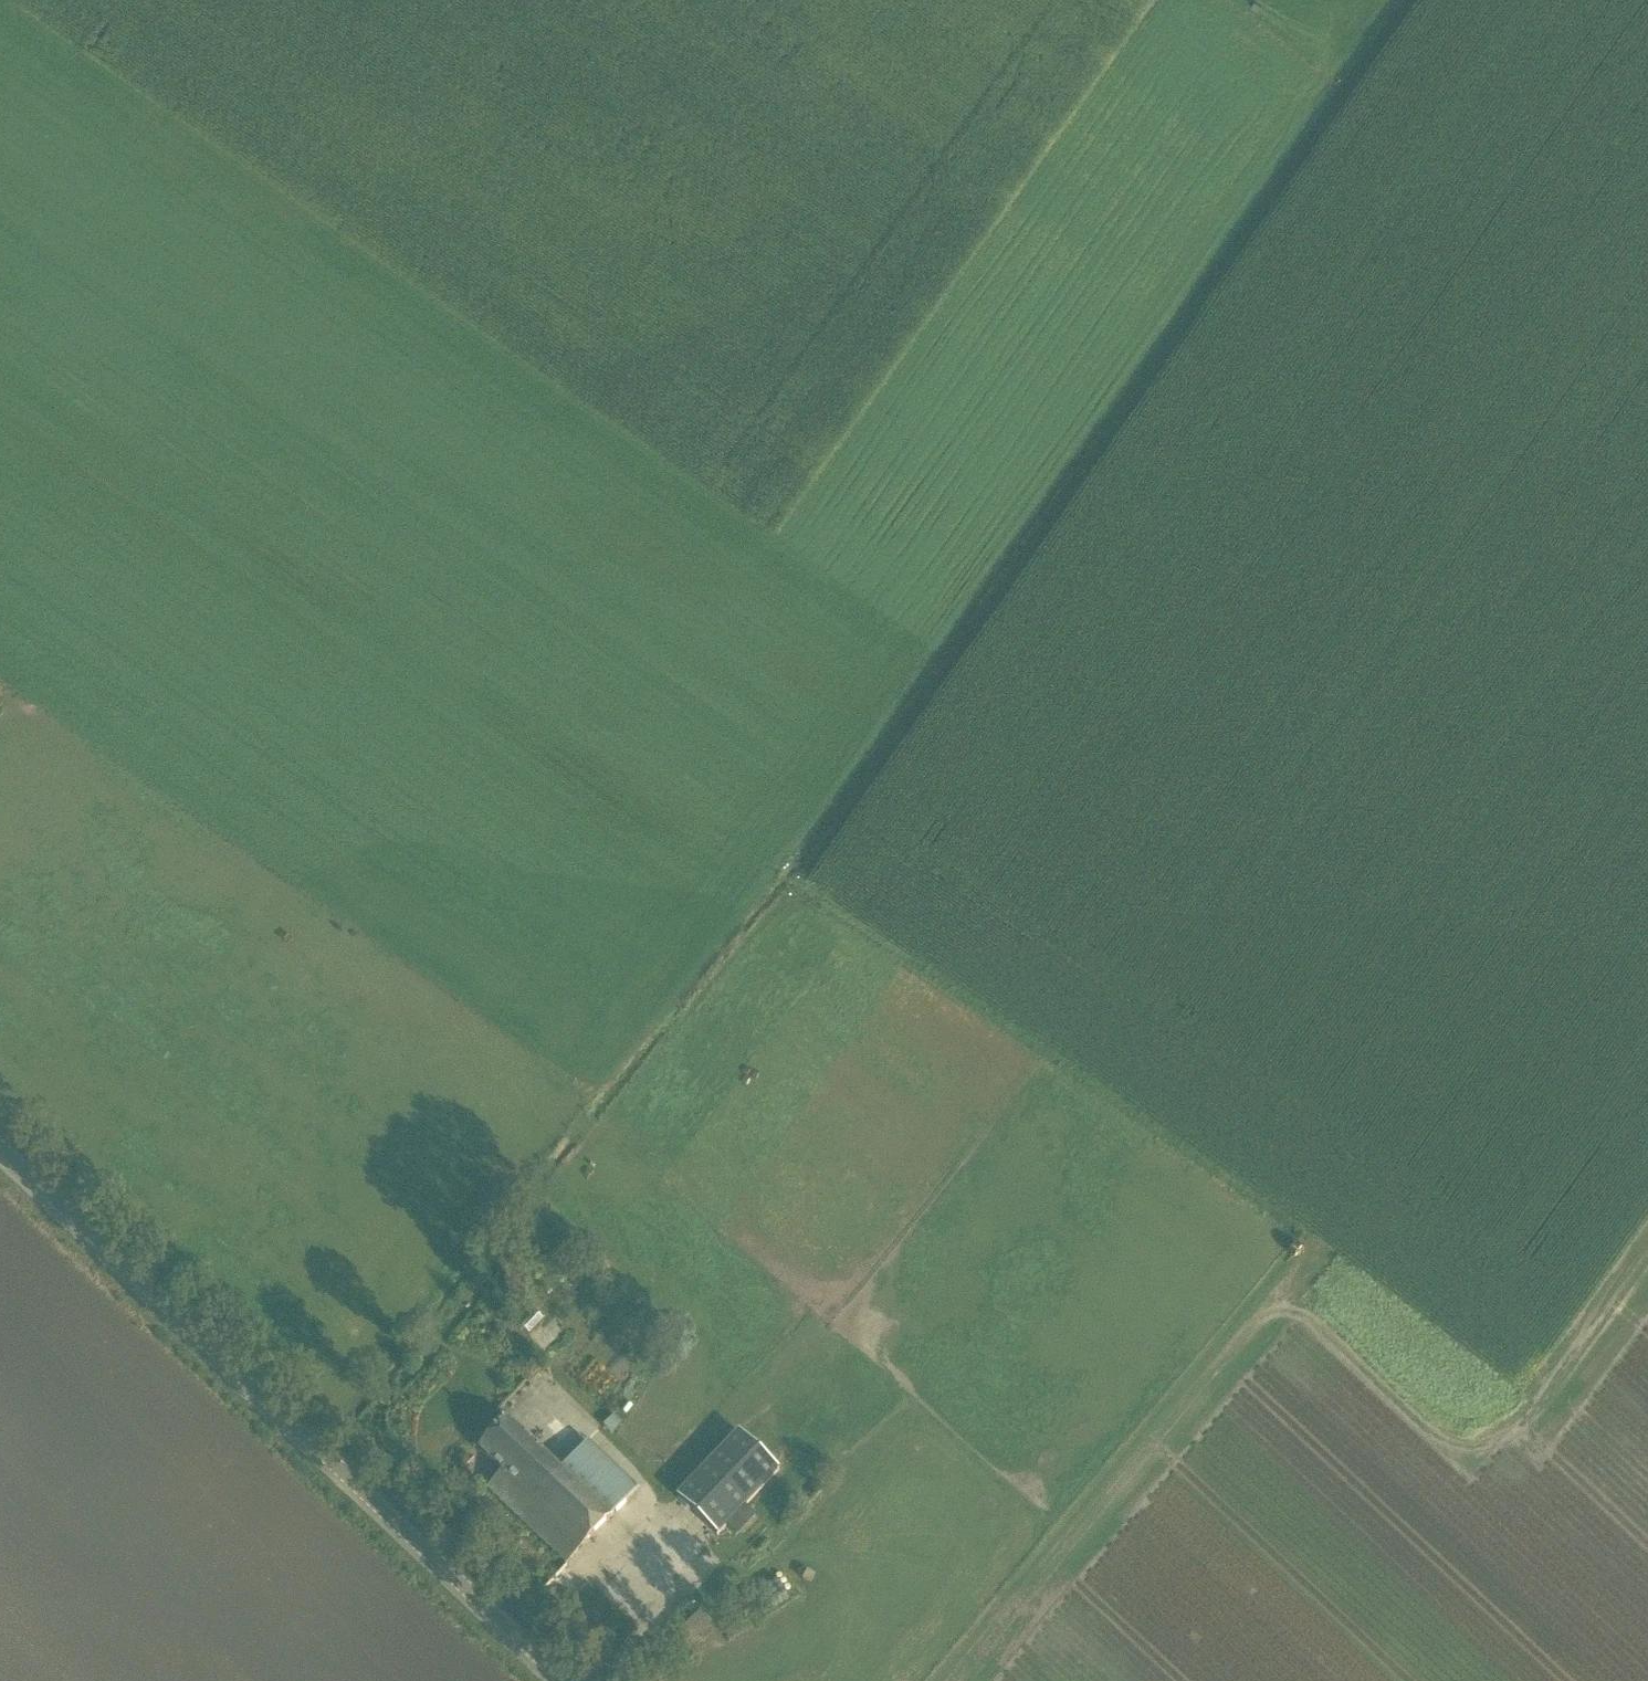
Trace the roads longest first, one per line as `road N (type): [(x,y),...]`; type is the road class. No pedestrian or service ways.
road 1 (tertiary): [(559,1680),(0,1154)]

